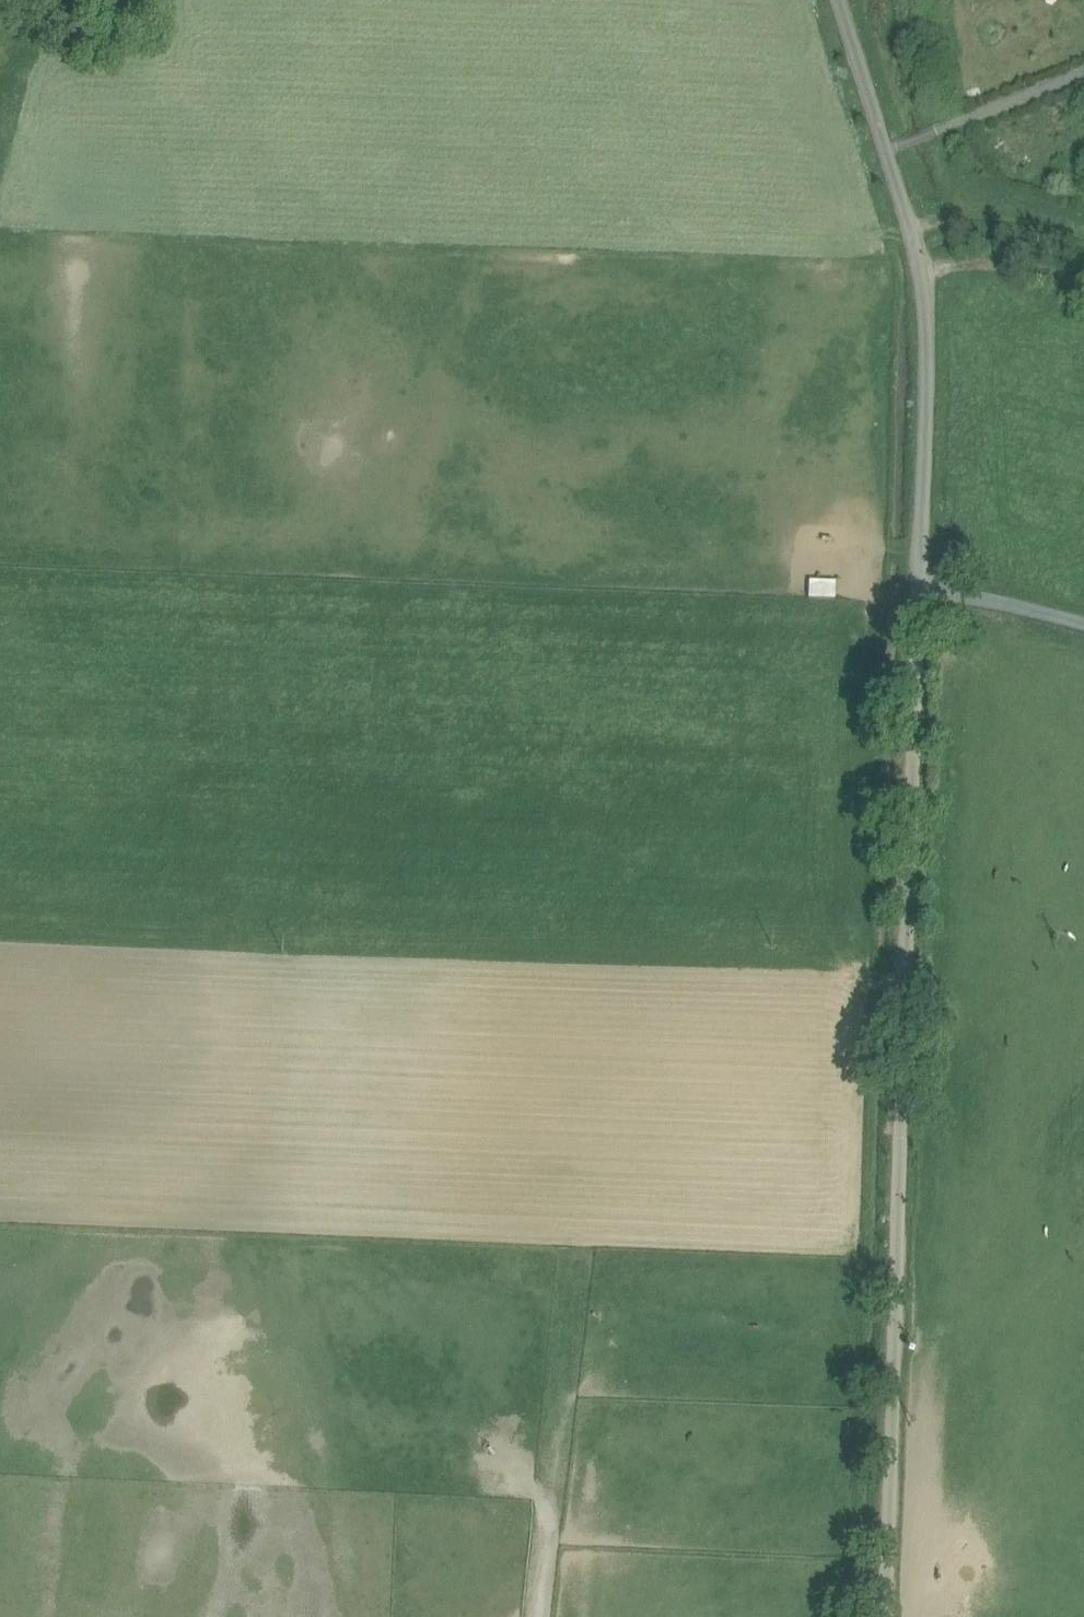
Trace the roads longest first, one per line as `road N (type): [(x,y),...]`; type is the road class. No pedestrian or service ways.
road 1 (unclassified): [(839,0),(907,212),(921,275),(929,395),(887,1616)]
road 2 (track): [(921,588),(1083,628)]

